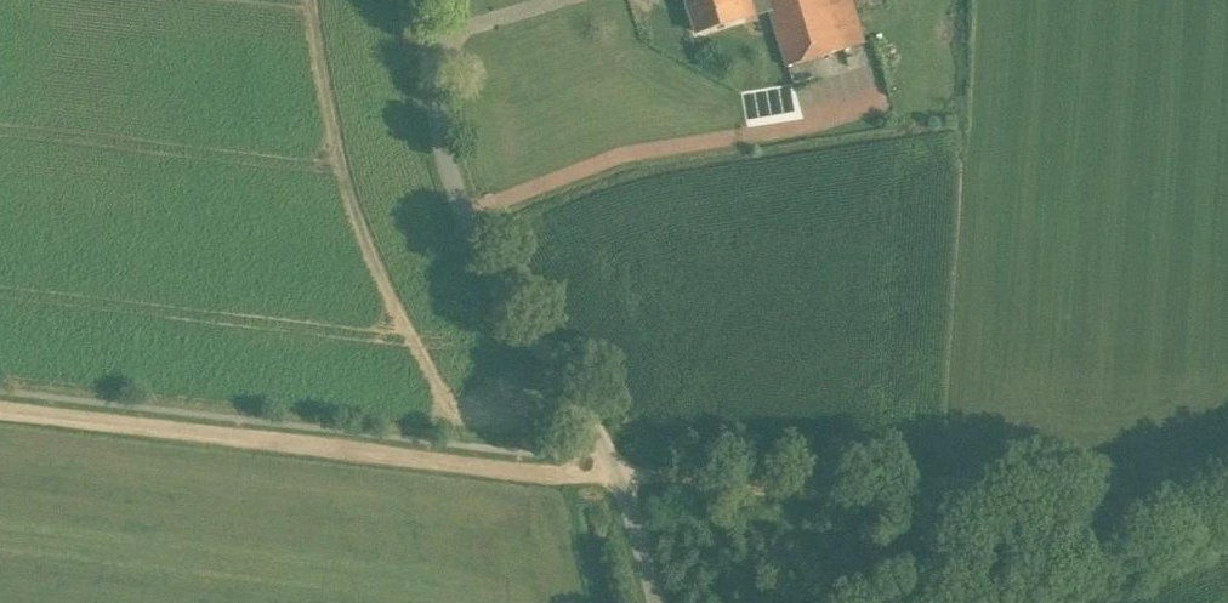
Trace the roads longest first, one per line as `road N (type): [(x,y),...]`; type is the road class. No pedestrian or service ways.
road 1 (track): [(1107,528),(620,484),(0,410)]
road 2 (unclassified): [(655,602),(620,484),(455,202),(427,84),(420,0)]
road 3 (unclassified): [(925,602),(957,582),(1227,481)]

